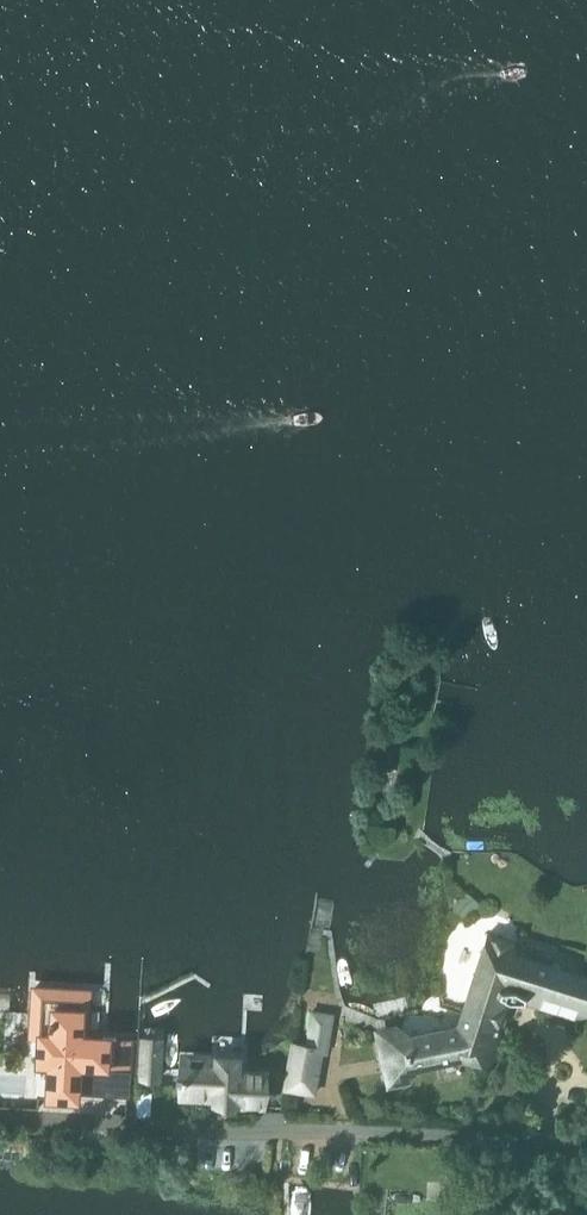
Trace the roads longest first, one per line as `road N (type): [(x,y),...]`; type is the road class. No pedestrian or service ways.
road 1 (unclassified): [(586,1146),(356,1130),(125,1129)]

